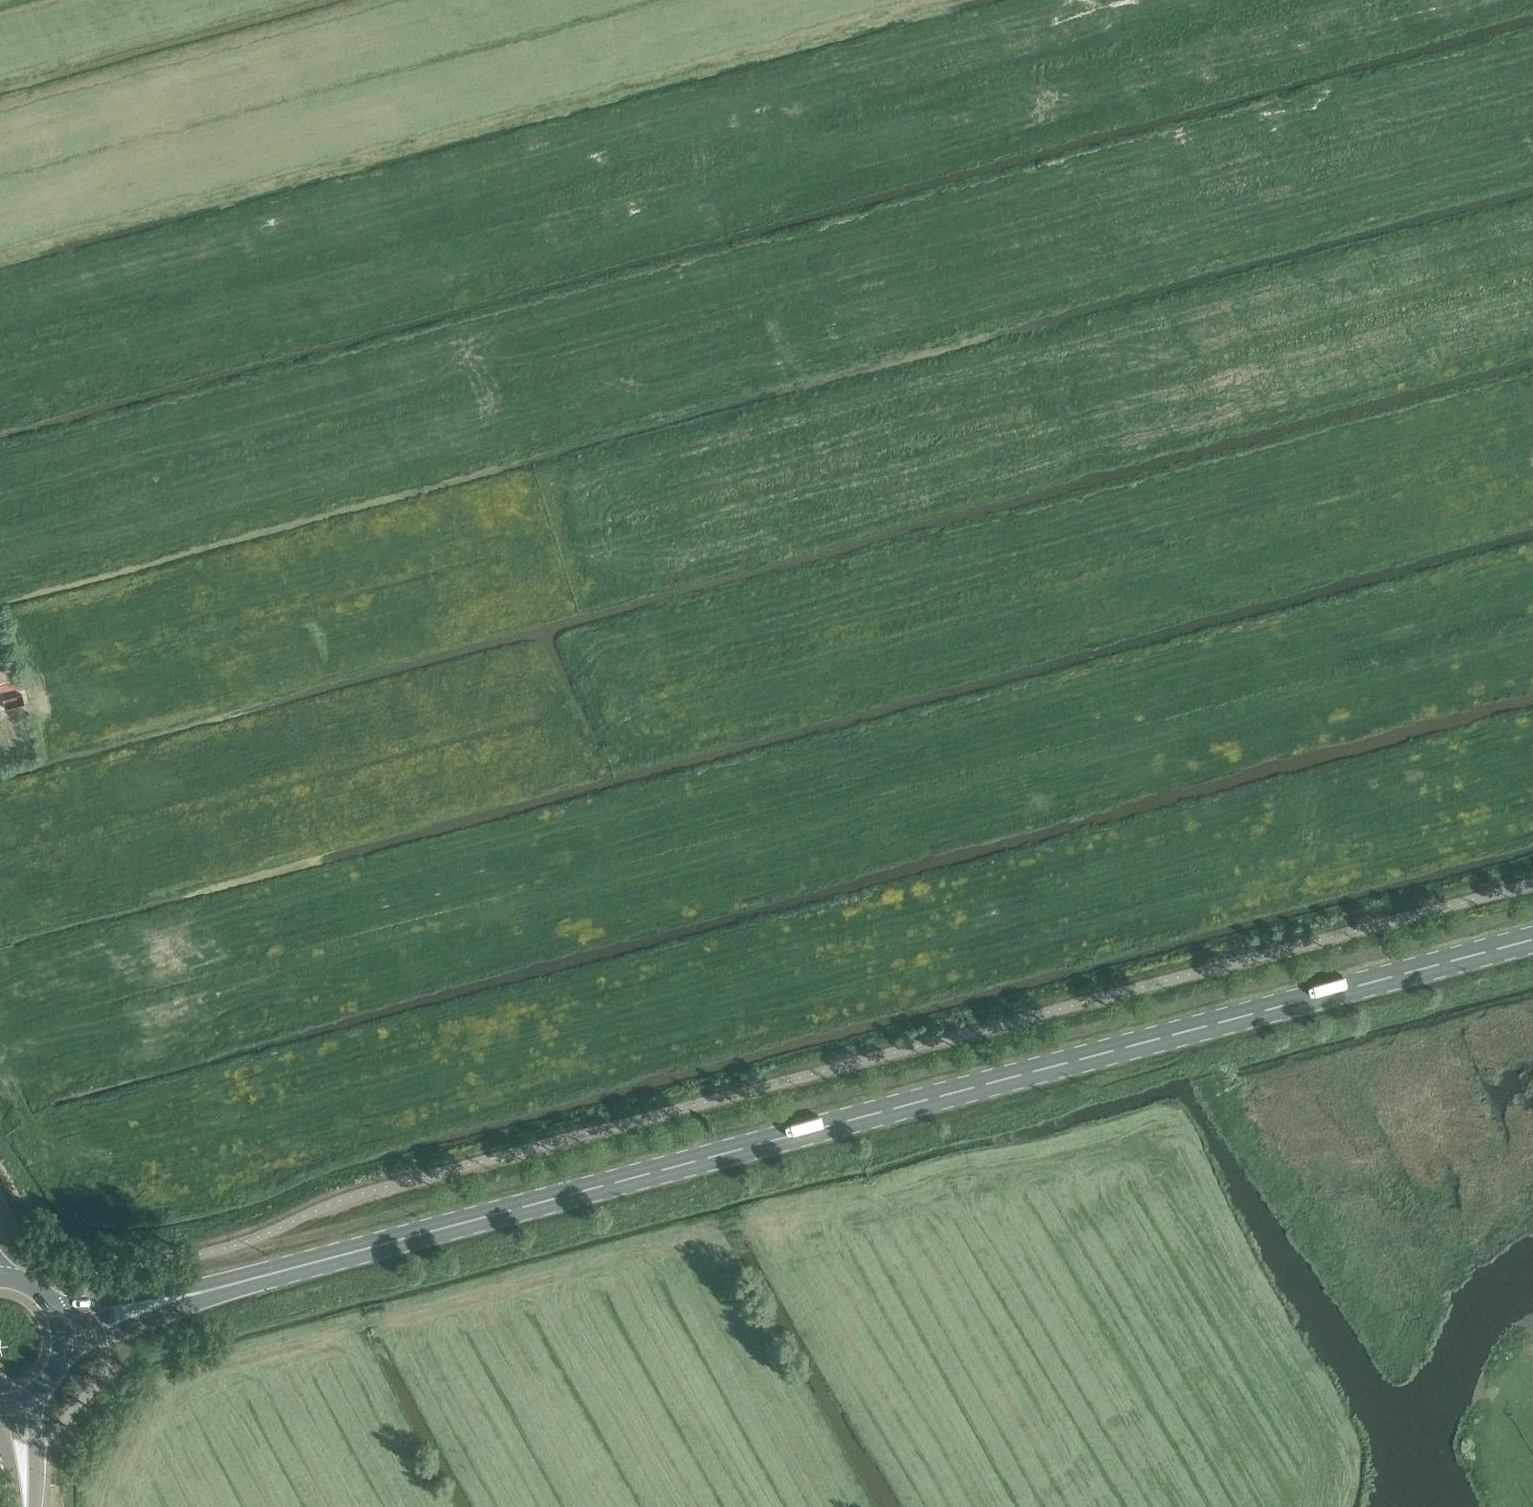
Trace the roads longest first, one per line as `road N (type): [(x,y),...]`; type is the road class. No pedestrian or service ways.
road 1 (primary): [(63,1328),(1532,942)]

